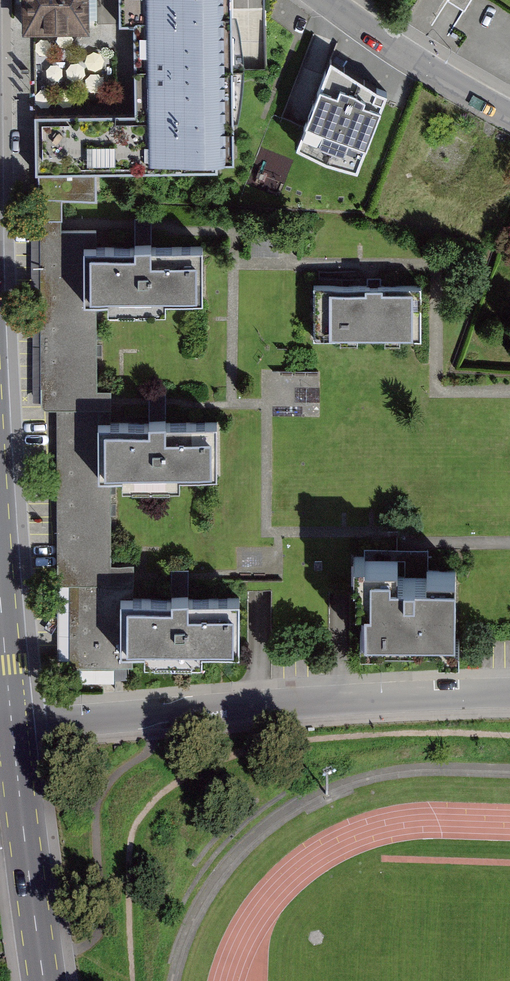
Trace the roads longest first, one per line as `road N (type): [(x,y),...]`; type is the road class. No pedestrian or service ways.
road 1 (residential): [(12,725),(509,692)]
road 2 (primary): [(12,725),(43,980)]
road 3 (residential): [(322,0),(509,113)]
road 4 (primary): [(0,566),(12,725)]

